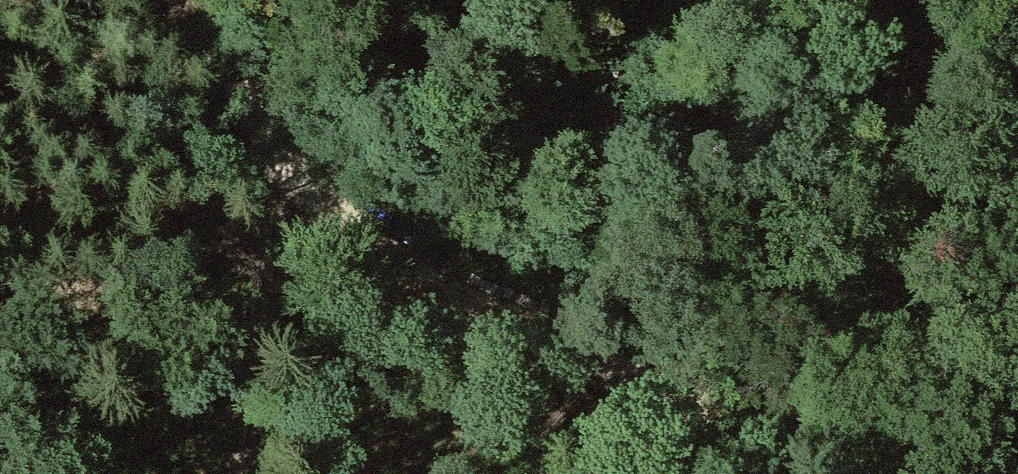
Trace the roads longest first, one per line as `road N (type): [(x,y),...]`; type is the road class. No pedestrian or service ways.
road 1 (track): [(184,0),(233,88),(352,231),(432,287),(559,354),(715,407),(830,473)]
road 2 (track): [(299,171),(256,418),(237,473)]
road 3 (track): [(1017,184),(859,0)]

